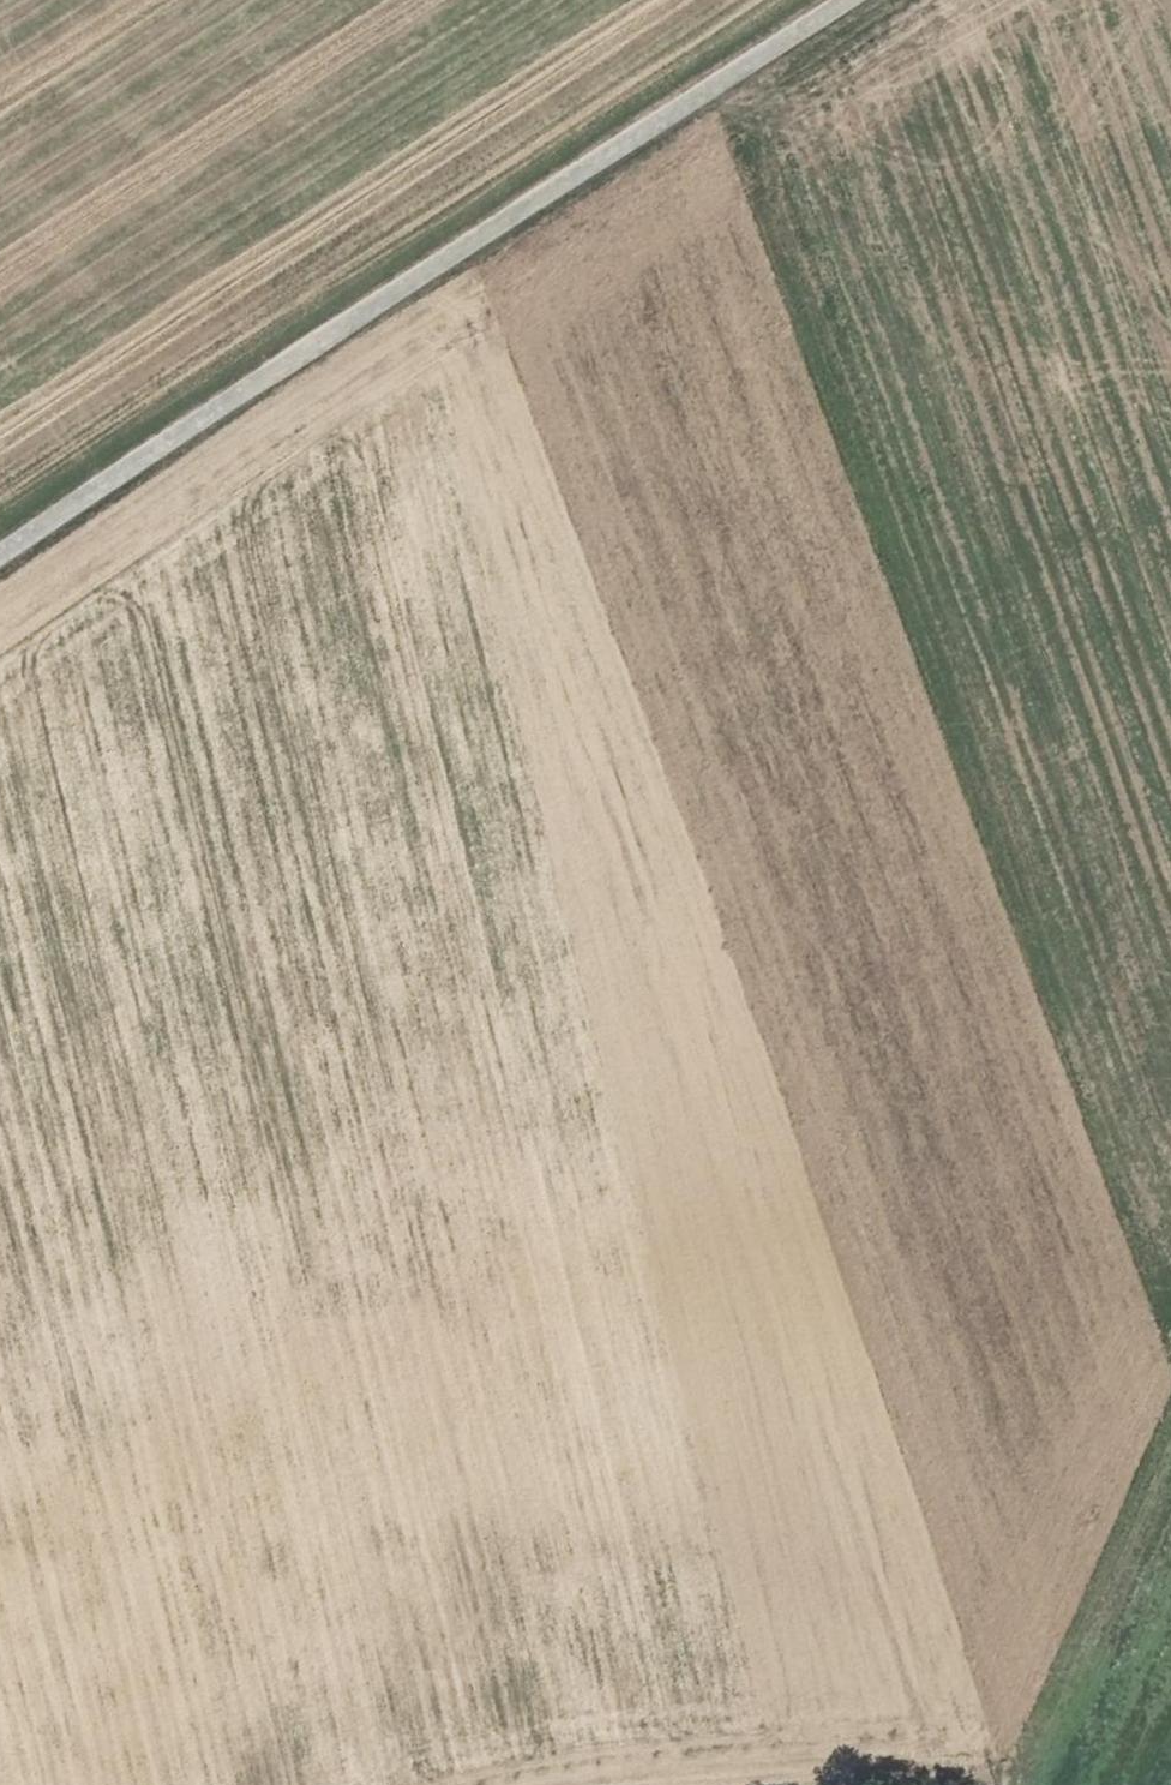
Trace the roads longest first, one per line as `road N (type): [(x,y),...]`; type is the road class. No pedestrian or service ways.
road 1 (unclassified): [(864,0),(0,554)]

